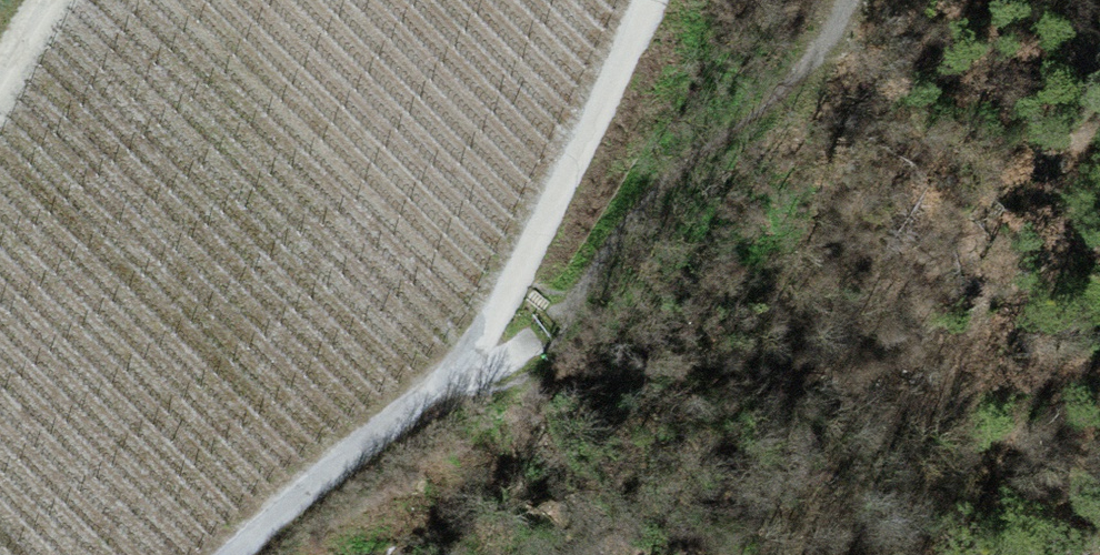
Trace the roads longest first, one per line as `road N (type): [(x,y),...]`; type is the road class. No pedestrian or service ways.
road 1 (track): [(843,0),(806,85),(692,153),(538,343),(474,370)]
road 2 (track): [(640,0),(474,370)]
road 3 (track): [(474,370),(231,554)]

